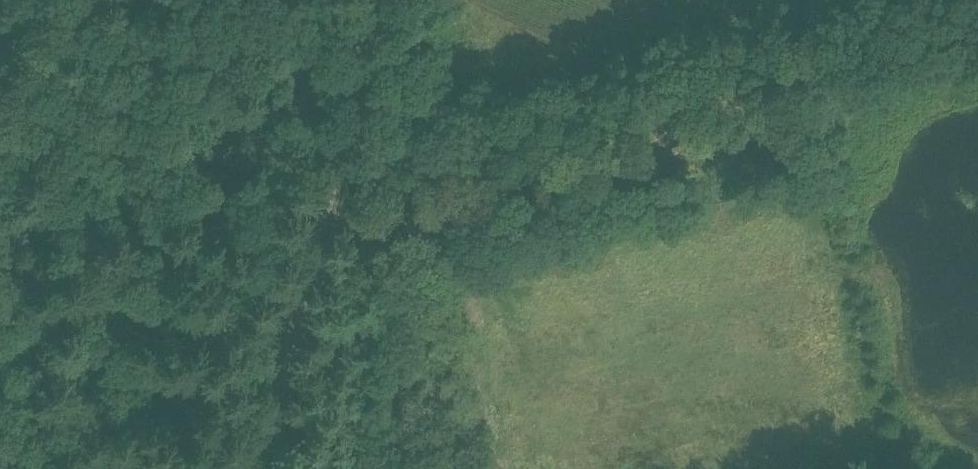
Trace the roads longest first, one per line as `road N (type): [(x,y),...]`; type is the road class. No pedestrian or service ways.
road 1 (unclassified): [(264,468),(386,0)]
road 2 (track): [(62,0),(0,108)]

